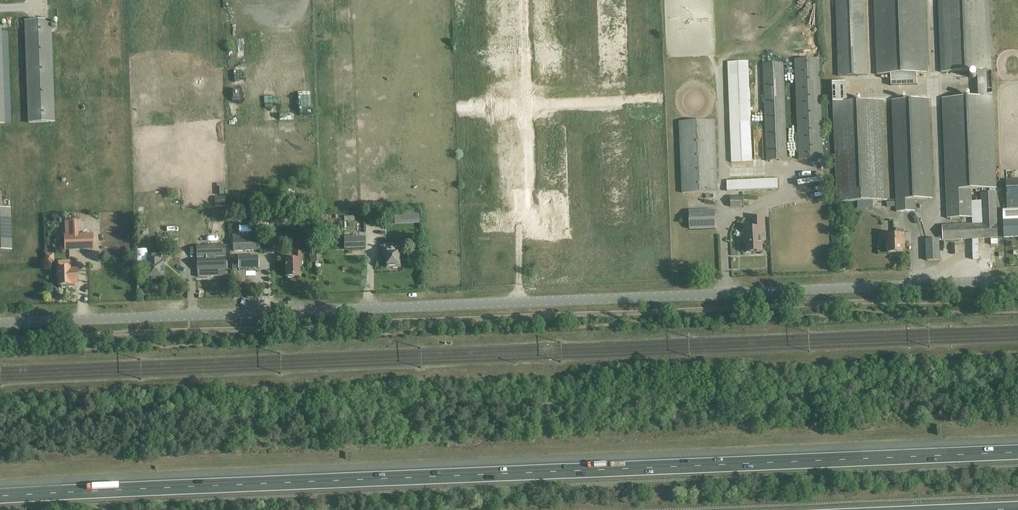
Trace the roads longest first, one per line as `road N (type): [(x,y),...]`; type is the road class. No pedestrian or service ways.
road 1 (motorway): [(1017,451),(0,494)]
road 2 (unclassified): [(0,324),(1017,282)]

